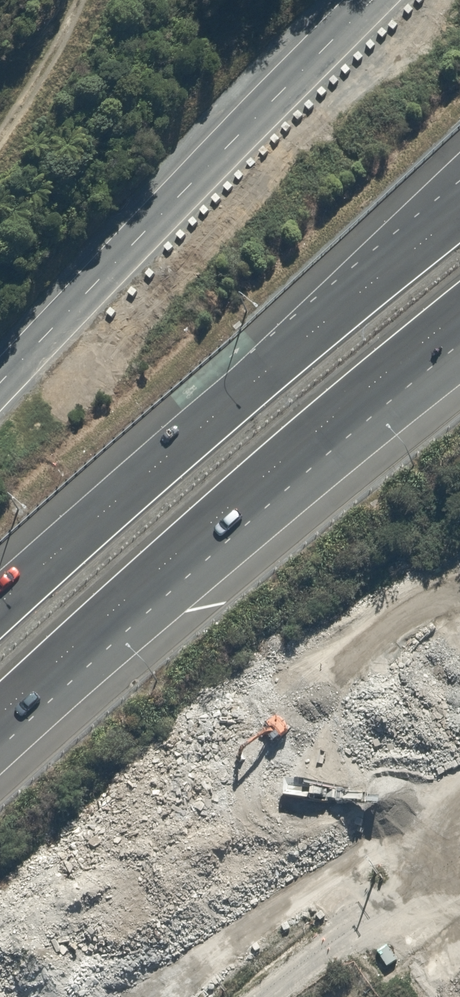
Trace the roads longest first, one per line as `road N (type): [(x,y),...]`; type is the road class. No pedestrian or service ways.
road 1 (trunk): [(459,314),(0,714)]
road 2 (trunk): [(459,359),(335,454),(0,749)]
road 3 (unclassified): [(0,385),(371,0)]
road 4 (trunk): [(0,604),(268,369)]
road 5 (trunk): [(268,369),(459,174)]
road 6 (trunk): [(268,369),(459,212)]
road 7 (track): [(0,135),(77,0)]

